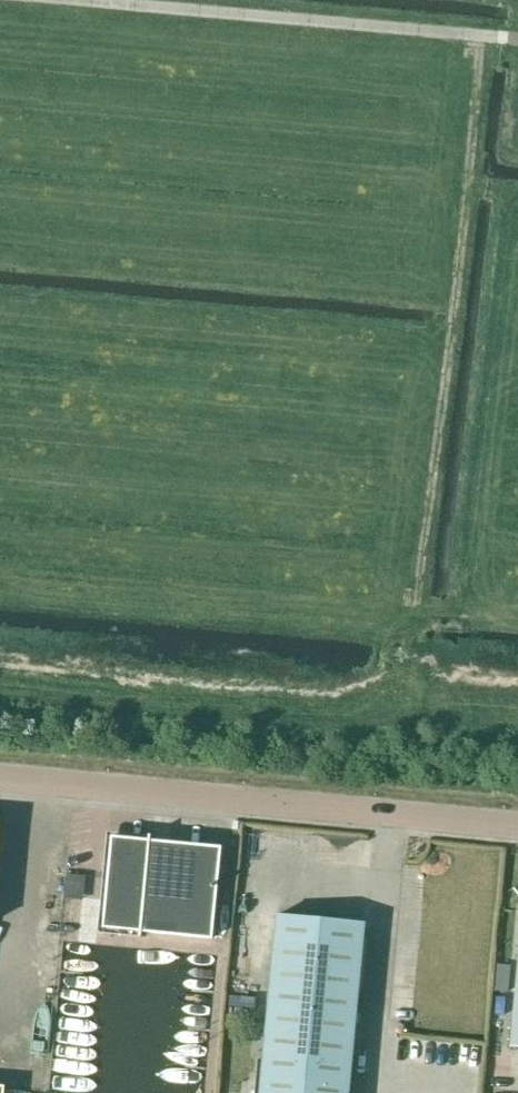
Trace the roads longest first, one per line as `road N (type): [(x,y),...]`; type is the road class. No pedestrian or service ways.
road 1 (track): [(477,37),(412,621)]
road 2 (unclassified): [(517,832),(0,784)]
road 3 (unclassified): [(93,0),(517,41)]

